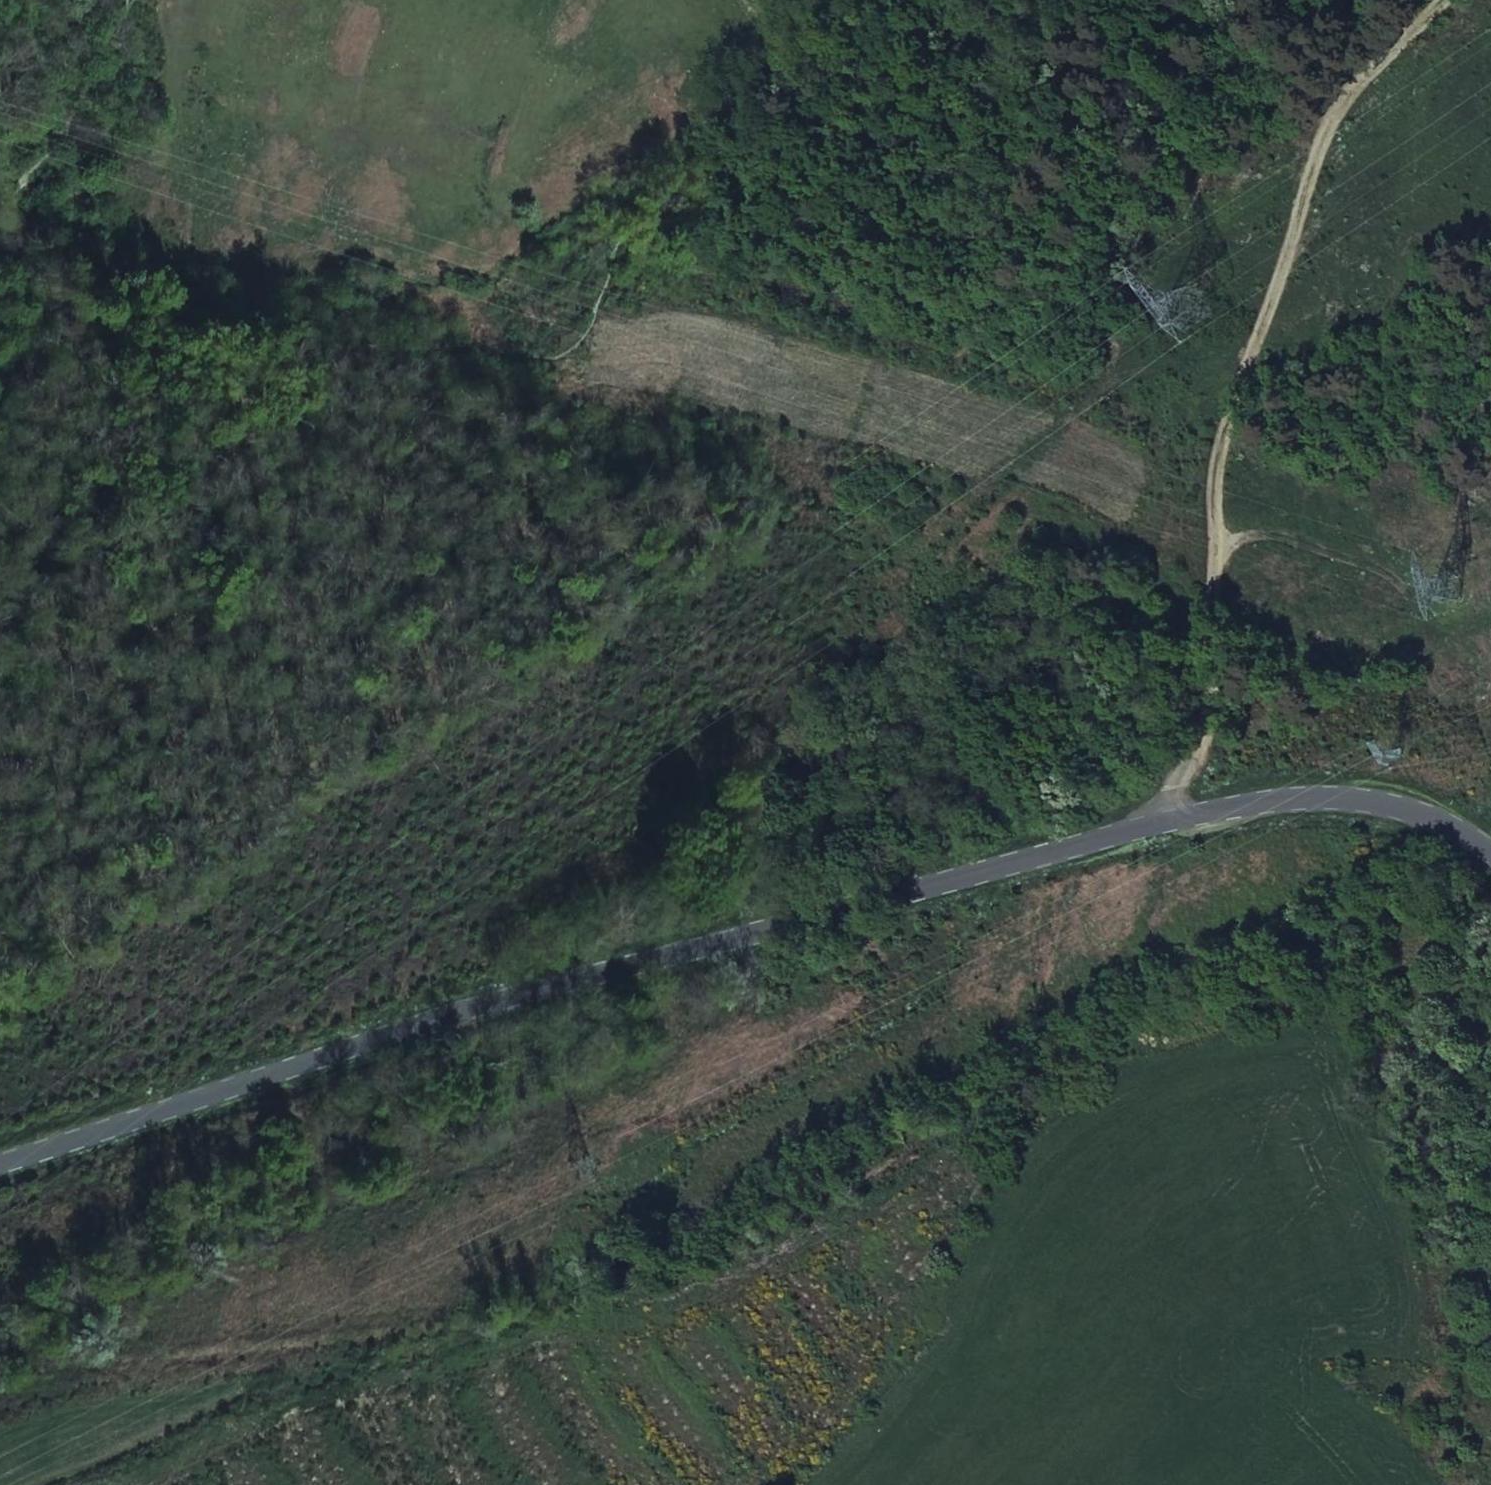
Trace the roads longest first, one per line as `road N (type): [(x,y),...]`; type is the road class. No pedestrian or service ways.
road 1 (unclassified): [(0,1162),(458,1013),(1249,803),(1324,797),(1375,803),(1467,833),(1490,852)]
road 2 (track): [(1444,0),(1357,98),(1323,164),(1272,298),(1223,442),(1199,743),(1159,823)]

